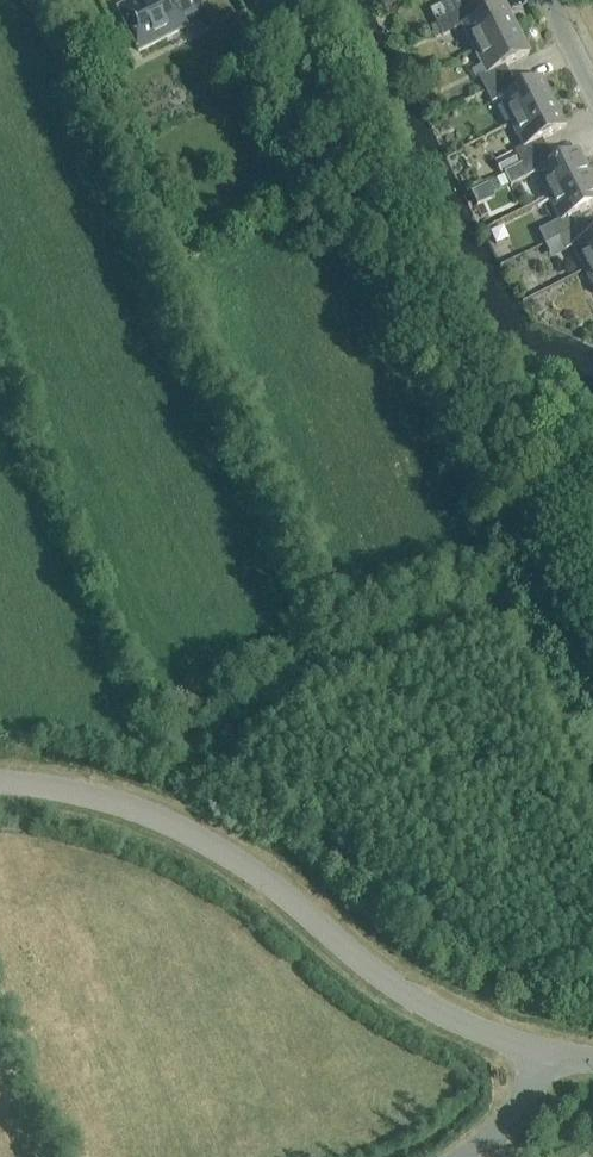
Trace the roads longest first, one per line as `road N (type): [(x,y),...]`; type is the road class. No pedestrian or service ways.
road 1 (unclassified): [(592,644),(265,0)]
road 2 (unclassified): [(542,1052),(405,996),(231,855),(71,788),(0,785)]
road 3 (unclassified): [(542,1052),(523,1103),(471,1156)]

